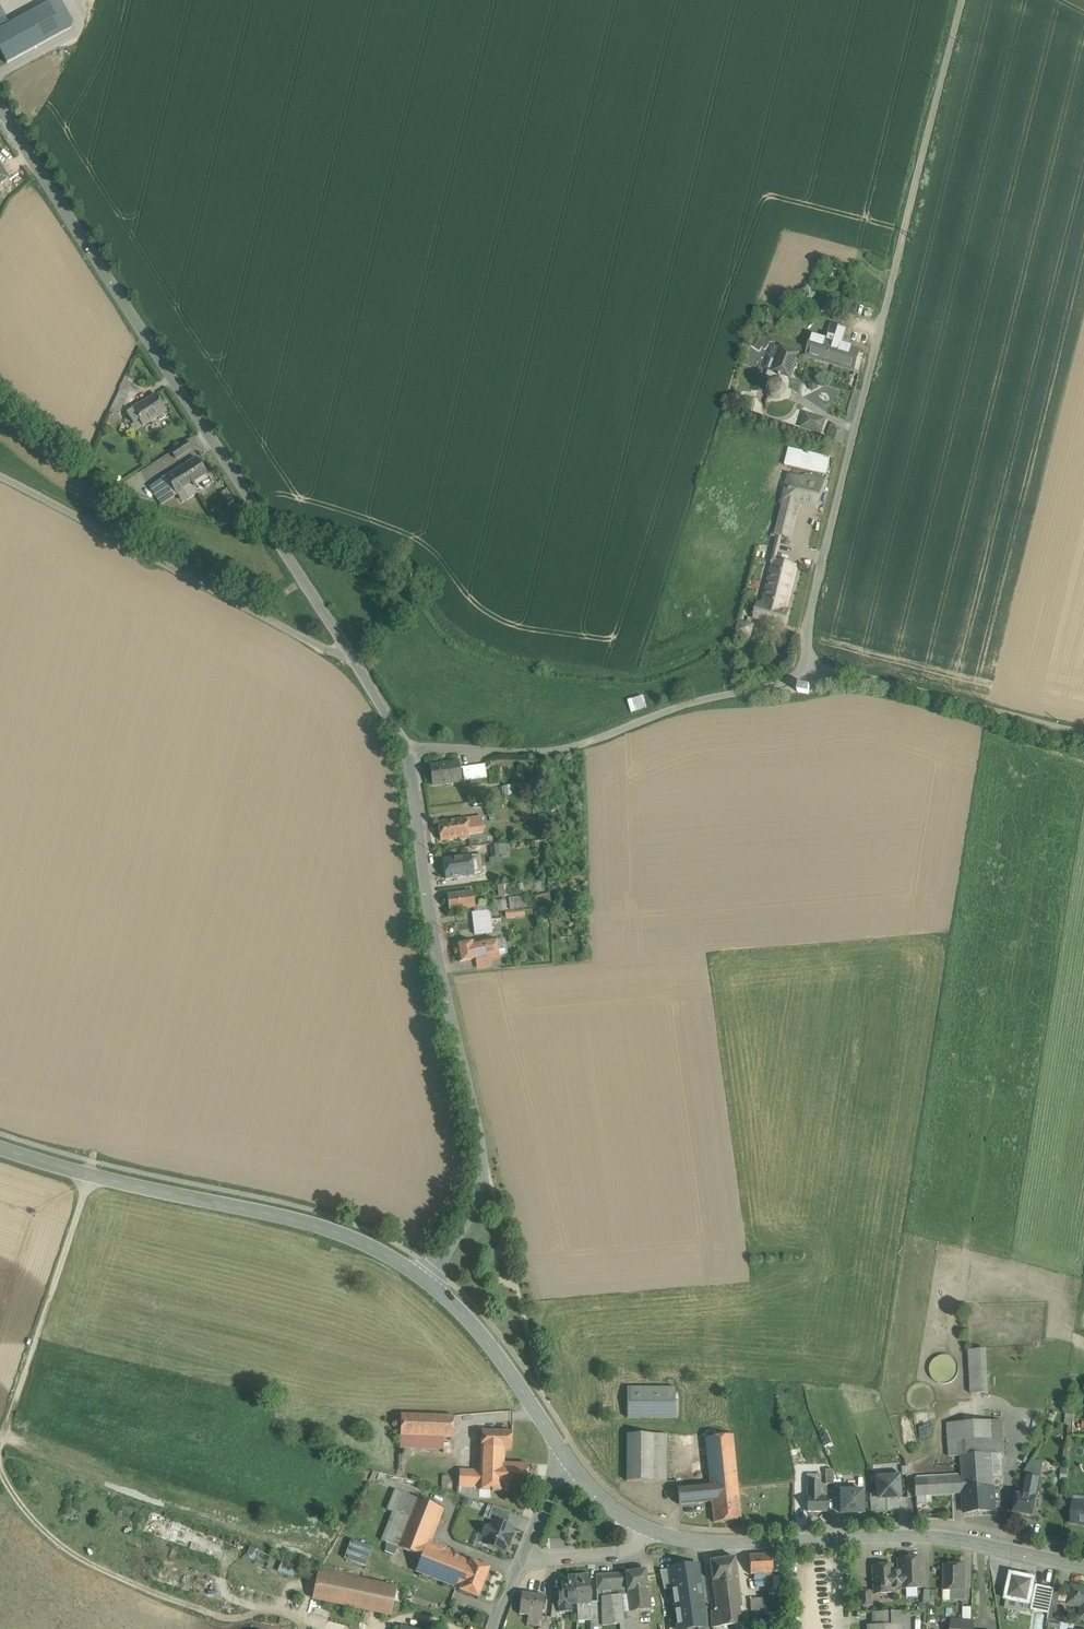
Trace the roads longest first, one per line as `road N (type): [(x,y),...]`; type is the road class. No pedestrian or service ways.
road 1 (unclassified): [(965,0),(830,530),(807,637),(812,671)]
road 2 (residential): [(0,110),(362,667)]
road 3 (residential): [(407,747),(430,934),(488,1152),(480,1197),(425,1279)]
road 4 (tertiary): [(562,1451),(607,1505),(677,1538),(940,1537),(1083,1566)]
road 5 (tertiary): [(0,1147),(326,1227),(425,1279)]
road 6 (unclassified): [(407,747),(552,751),(812,671)]
road 7 (unclassified): [(0,479),(362,667)]
road 8 (unclassified): [(812,671),(843,672),(1083,733)]
road 9 (tertiary): [(425,1279),(484,1338),(562,1451)]
road 10 (tertiary): [(562,1451),(496,1628)]

